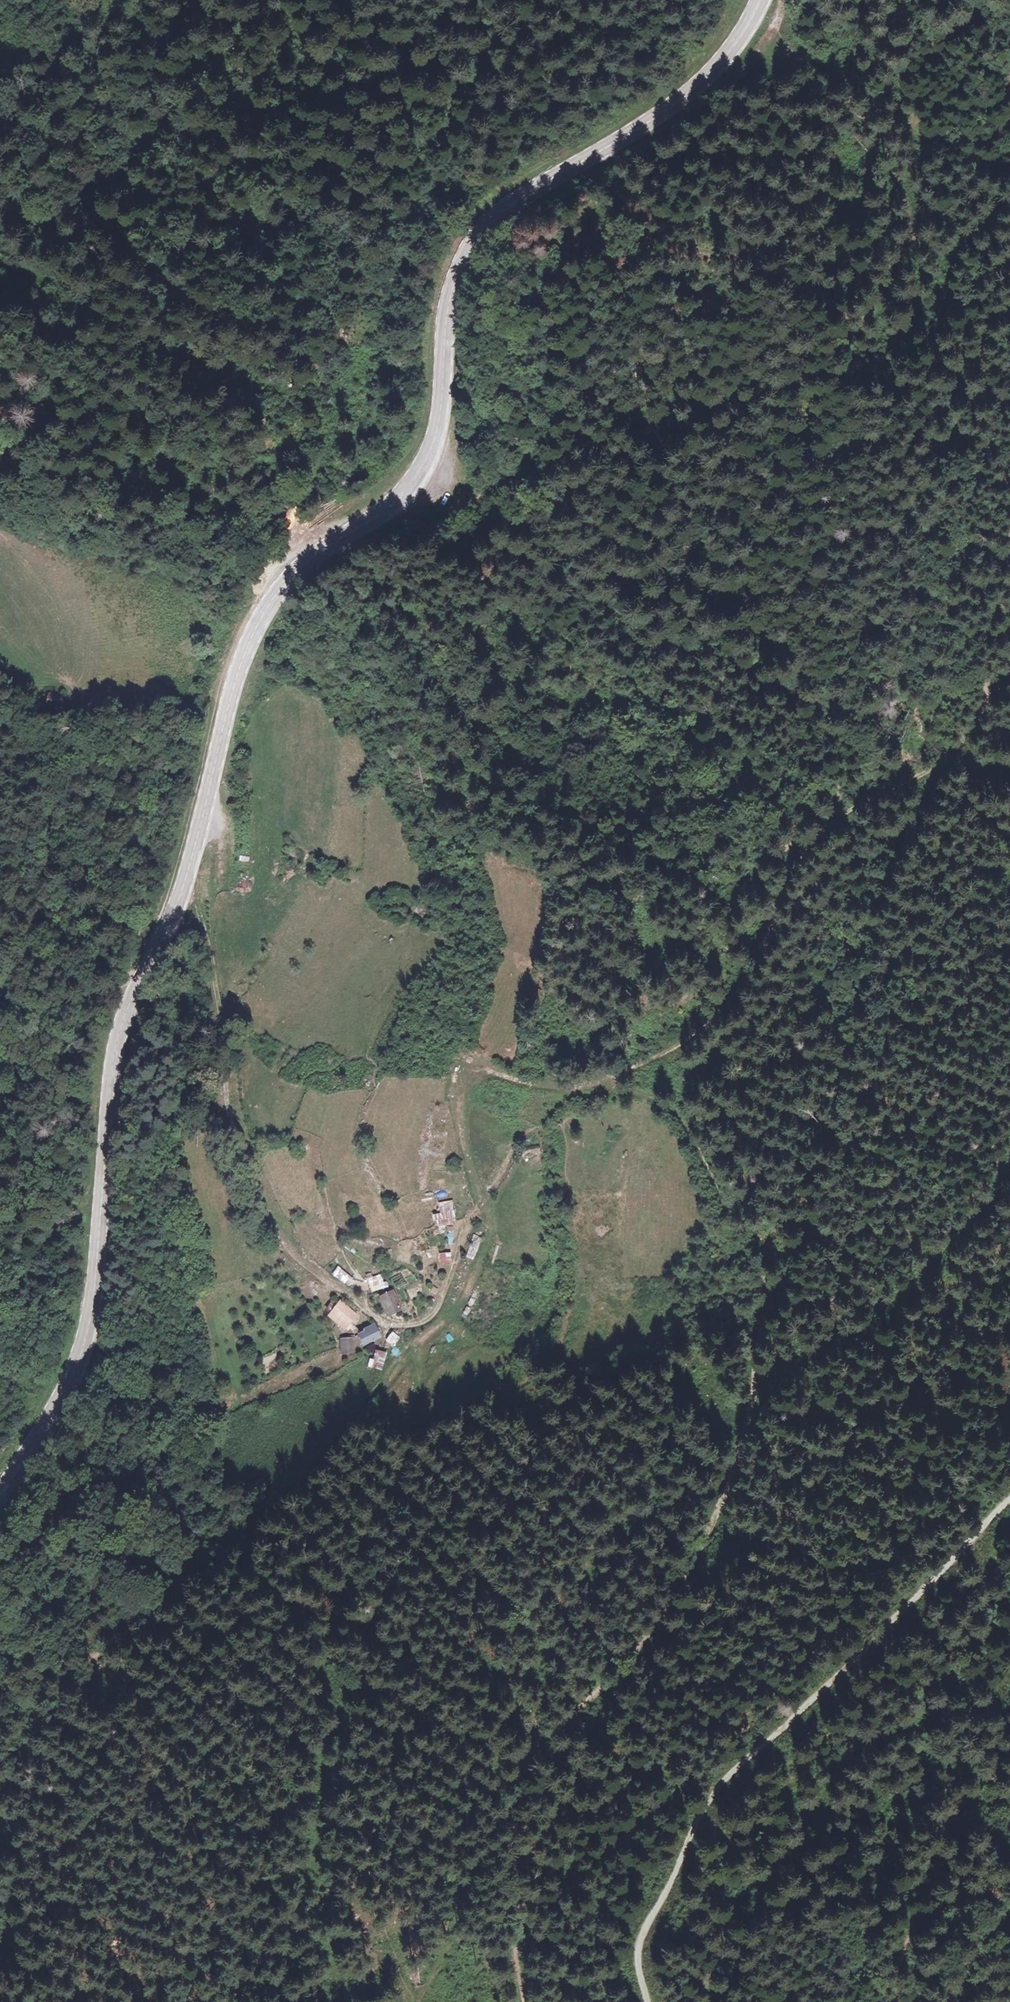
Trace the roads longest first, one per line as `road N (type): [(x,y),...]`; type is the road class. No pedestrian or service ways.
road 1 (secondary): [(759,0),(692,90),(488,225),(467,250),(448,299),(430,457),(411,487),(290,578),(259,620),(170,924),(119,1027),(96,1282),(79,1358),(0,1492)]
road 2 (track): [(648,2001),(640,1959),(650,1920),(724,1780),(1009,1500)]
road 3 (track): [(0,228),(64,211),(129,161),(273,0)]

